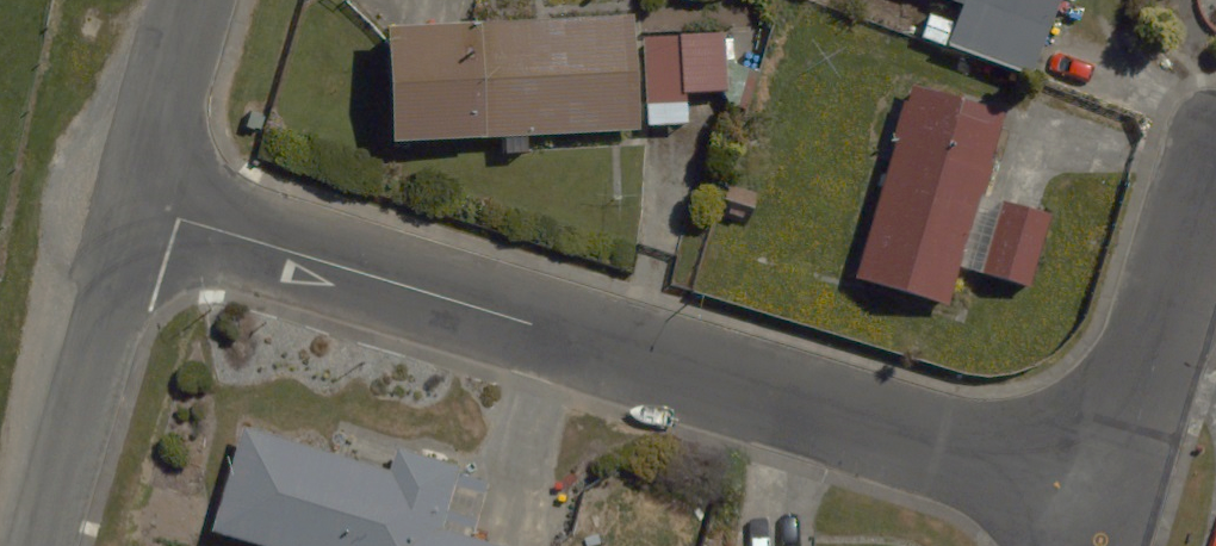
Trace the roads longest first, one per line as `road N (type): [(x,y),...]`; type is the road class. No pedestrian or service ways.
road 1 (residential): [(138,202),(1105,494)]
road 2 (residential): [(41,545),(138,202)]
road 3 (residential): [(1105,494),(1215,203)]
road 4 (residential): [(138,202),(197,0)]

